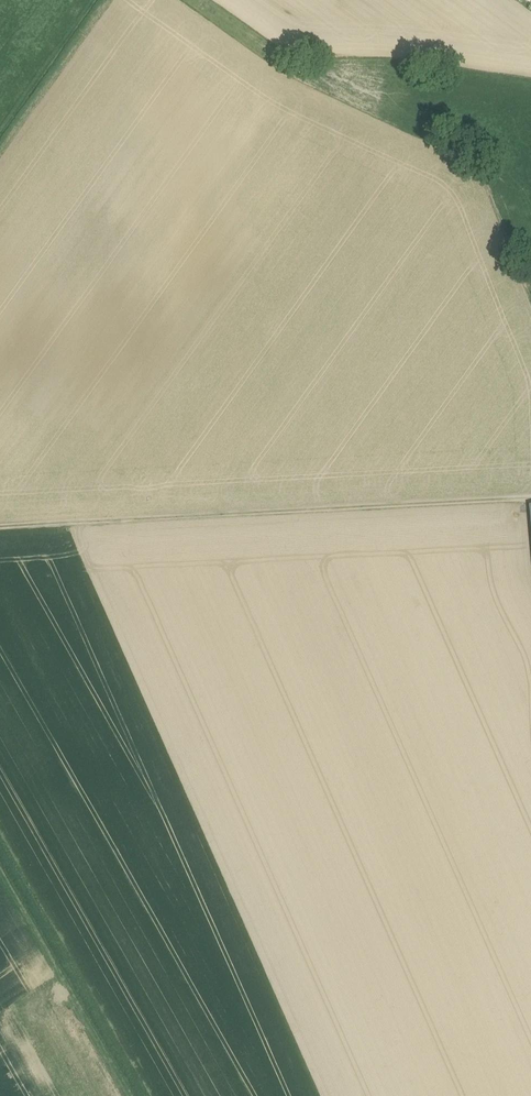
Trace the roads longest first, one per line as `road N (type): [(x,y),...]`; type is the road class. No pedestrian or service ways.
road 1 (track): [(530,497),(0,528)]

